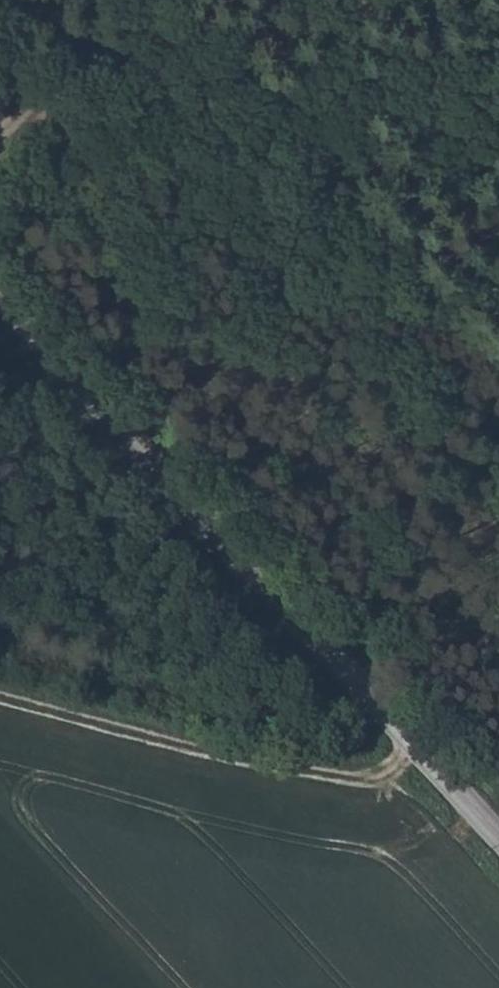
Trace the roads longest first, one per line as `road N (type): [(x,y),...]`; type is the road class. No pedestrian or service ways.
road 1 (tertiary): [(498,837),(0,294)]

